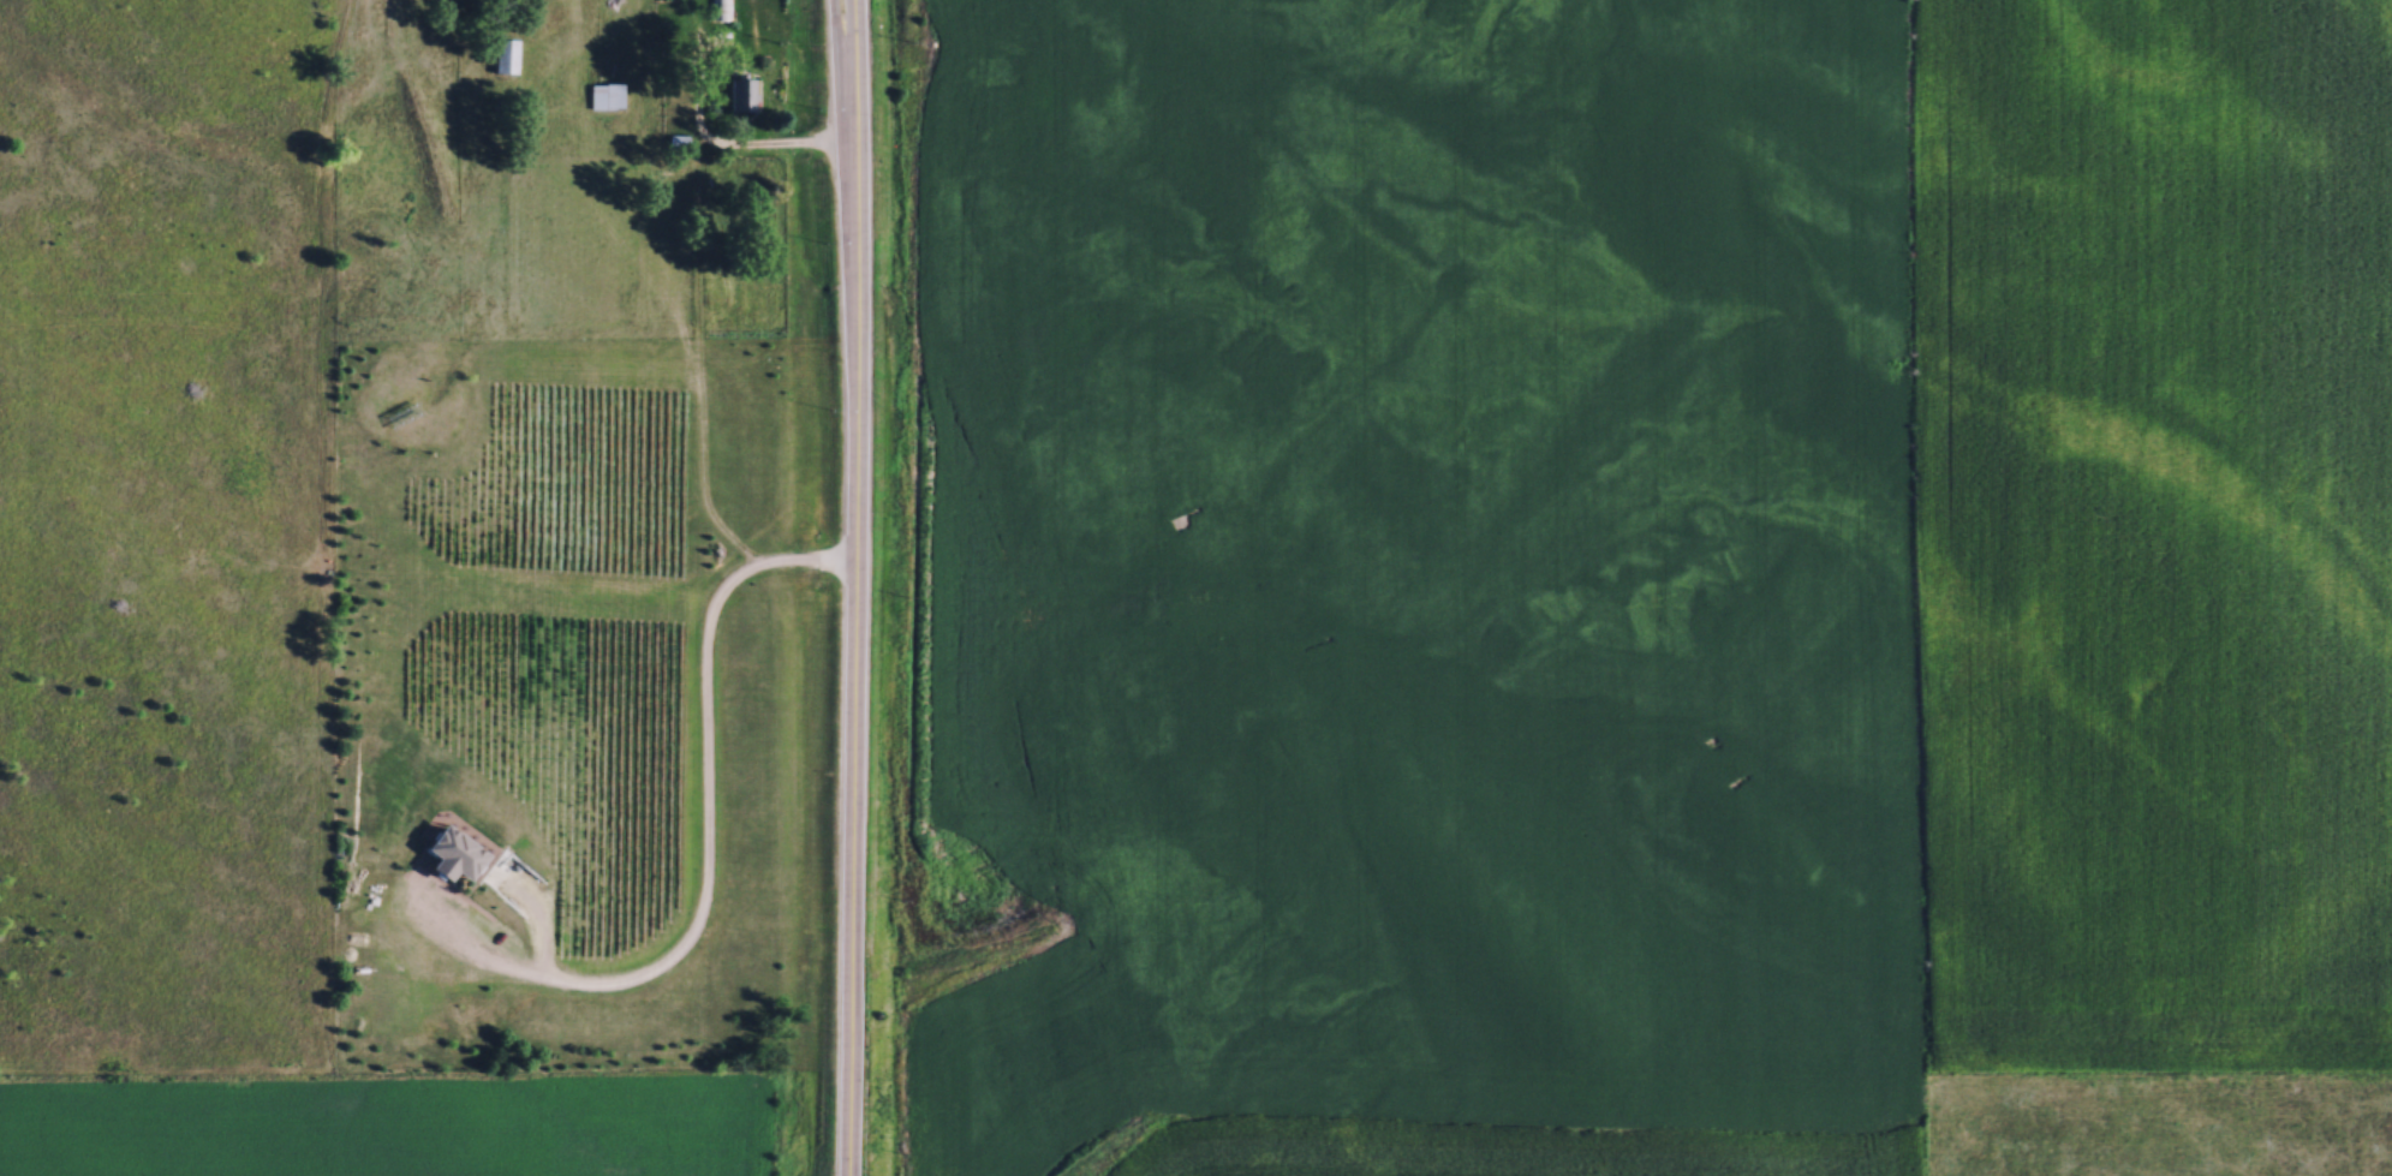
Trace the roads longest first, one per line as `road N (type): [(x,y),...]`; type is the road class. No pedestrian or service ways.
road 1 (secondary): [(849,1175),(858,530),(849,0)]

